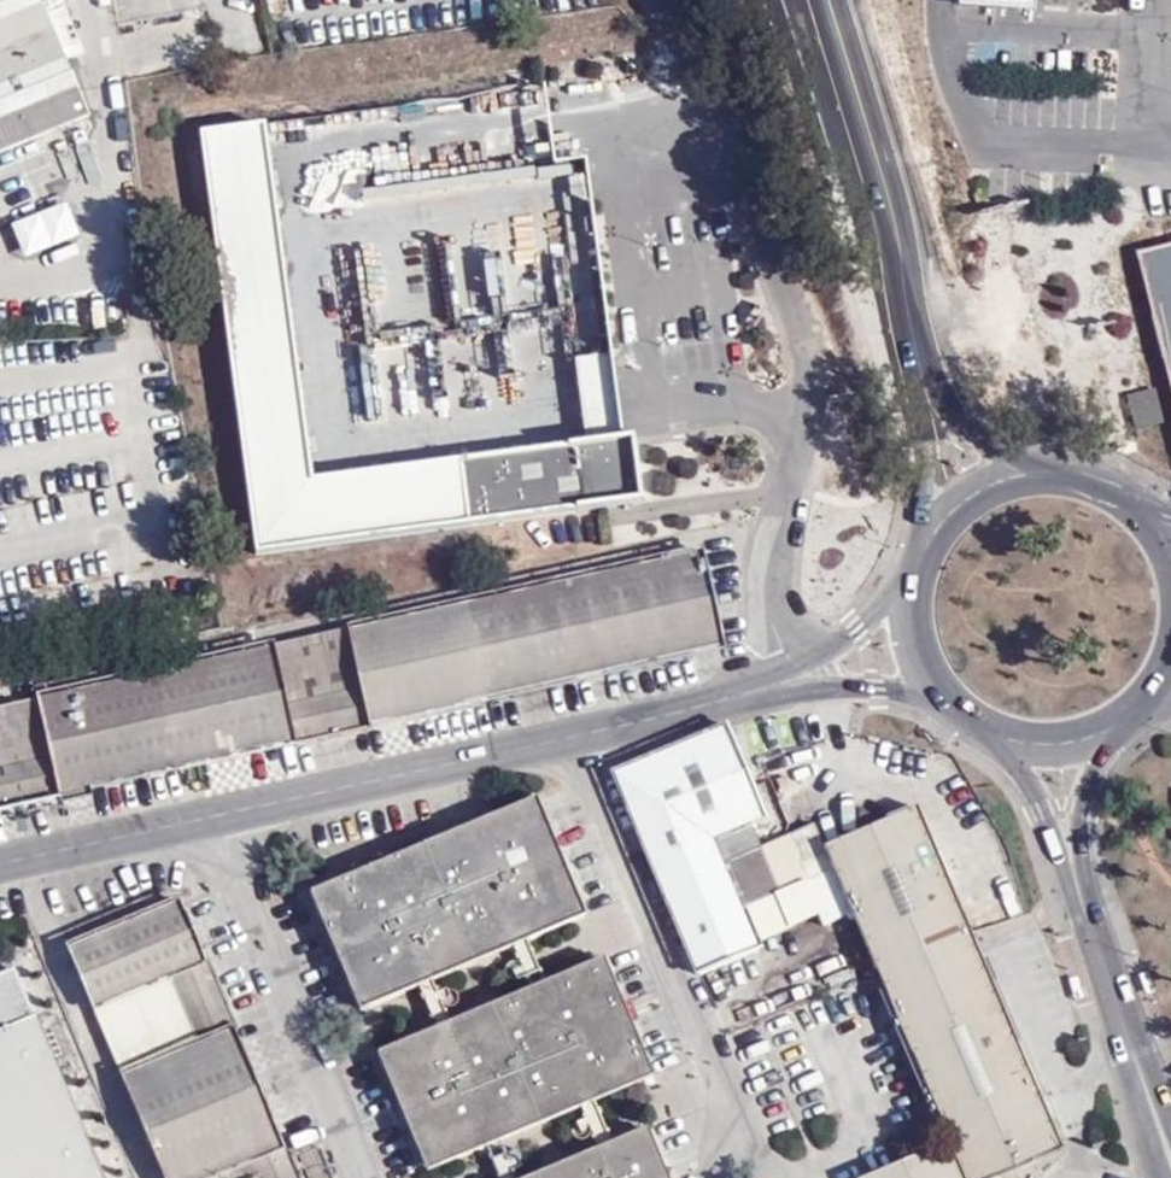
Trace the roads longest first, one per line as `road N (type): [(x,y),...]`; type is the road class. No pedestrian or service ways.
road 1 (residential): [(799,676),(574,737),(0,858)]
road 2 (secondary): [(803,0),(902,331)]
road 3 (secondary): [(1082,899),(1170,1157)]
road 4 (secondary): [(902,331),(920,438),(924,550)]
road 5 (secondary): [(1047,471),(970,433),(902,331)]
road 6 (secondary): [(992,733),(1033,790),(1082,899)]
road 7 (secondary): [(1082,899),(1083,816),(1111,729)]
road 8 (secondary): [(1047,471),(974,493),(924,550)]
road 9 (residential): [(799,676),(877,681),(944,698)]
road 10 (residential): [(913,586),(799,676)]
road 11 (secondary): [(992,733),(1052,745),(1111,729)]

